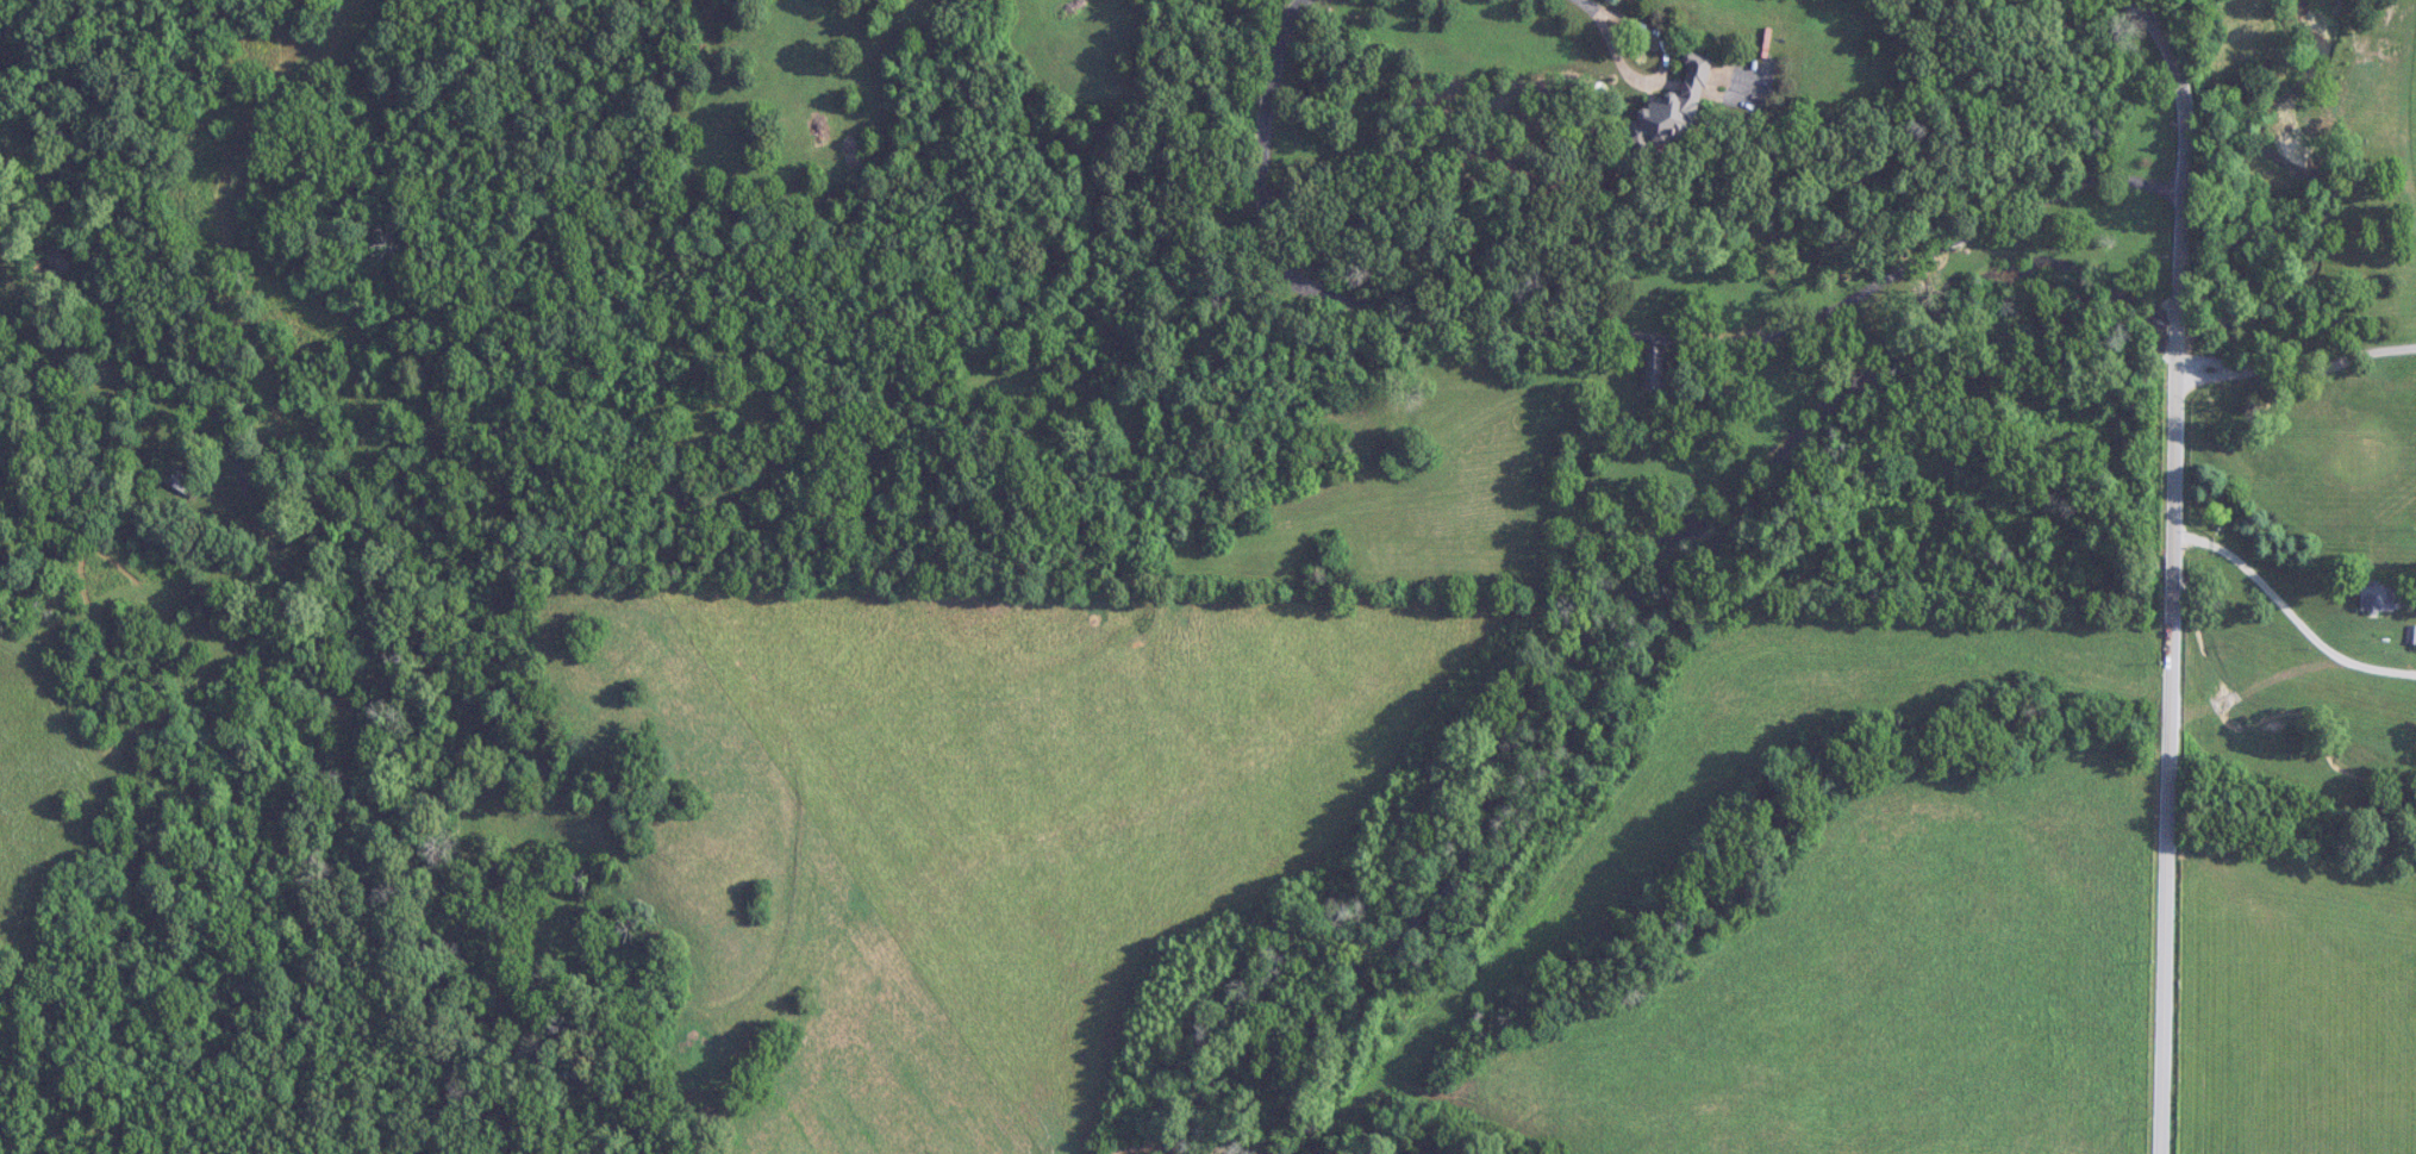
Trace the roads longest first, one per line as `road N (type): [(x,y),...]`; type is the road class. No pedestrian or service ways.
road 1 (residential): [(2128,0),(2150,17),(2184,69),(2158,1153)]

